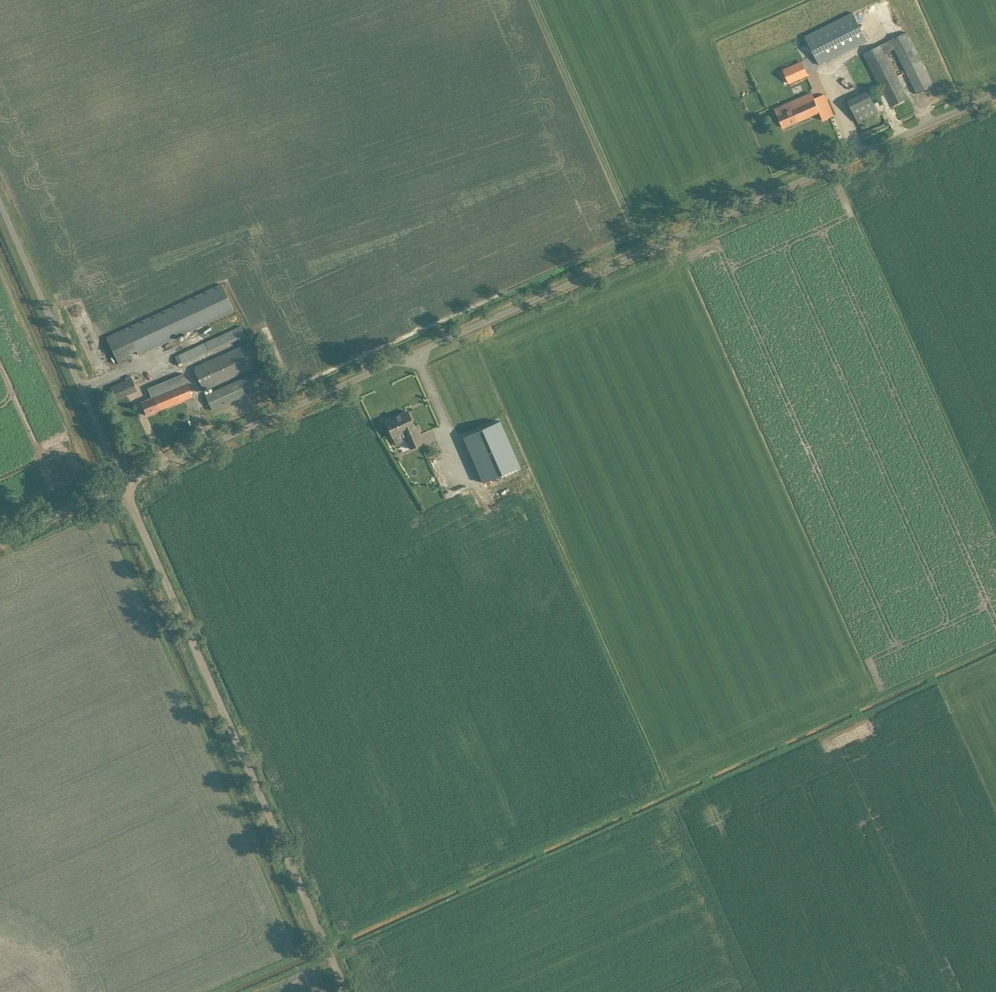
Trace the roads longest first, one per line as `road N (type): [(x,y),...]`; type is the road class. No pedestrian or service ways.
road 1 (unclassified): [(121,484),(995,95)]
road 2 (track): [(347,991),(121,484)]
road 3 (unclassified): [(121,484),(0,208)]
road 4 (unclassified): [(0,539),(121,484)]

